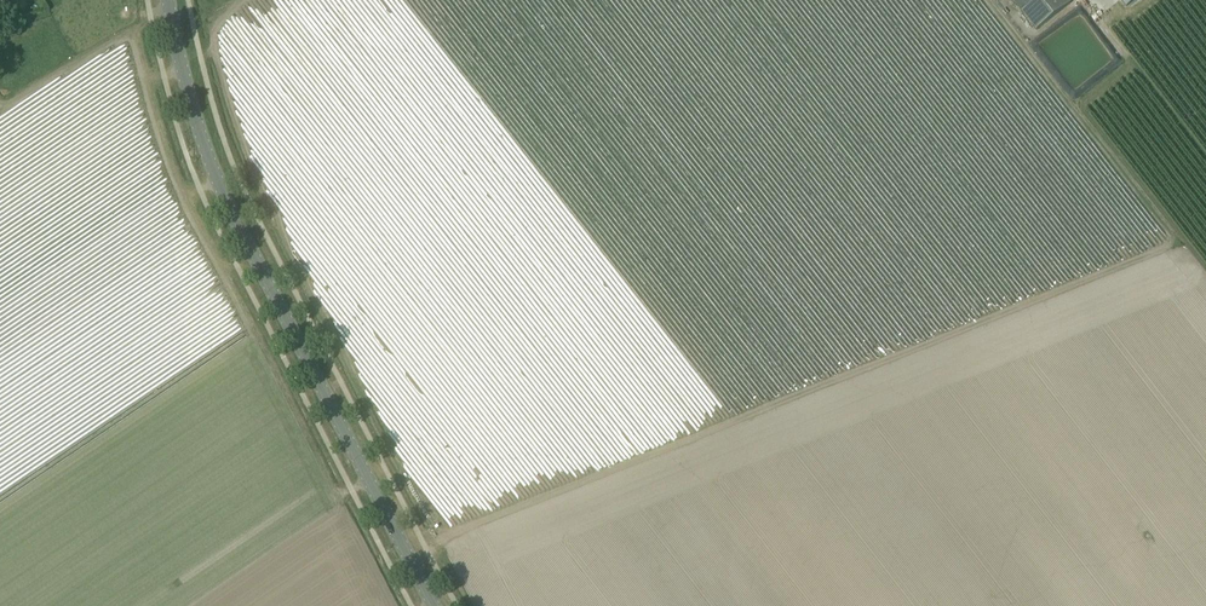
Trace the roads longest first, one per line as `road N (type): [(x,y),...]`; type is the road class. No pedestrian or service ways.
road 1 (tertiary): [(436,605),(217,180),(169,0)]

